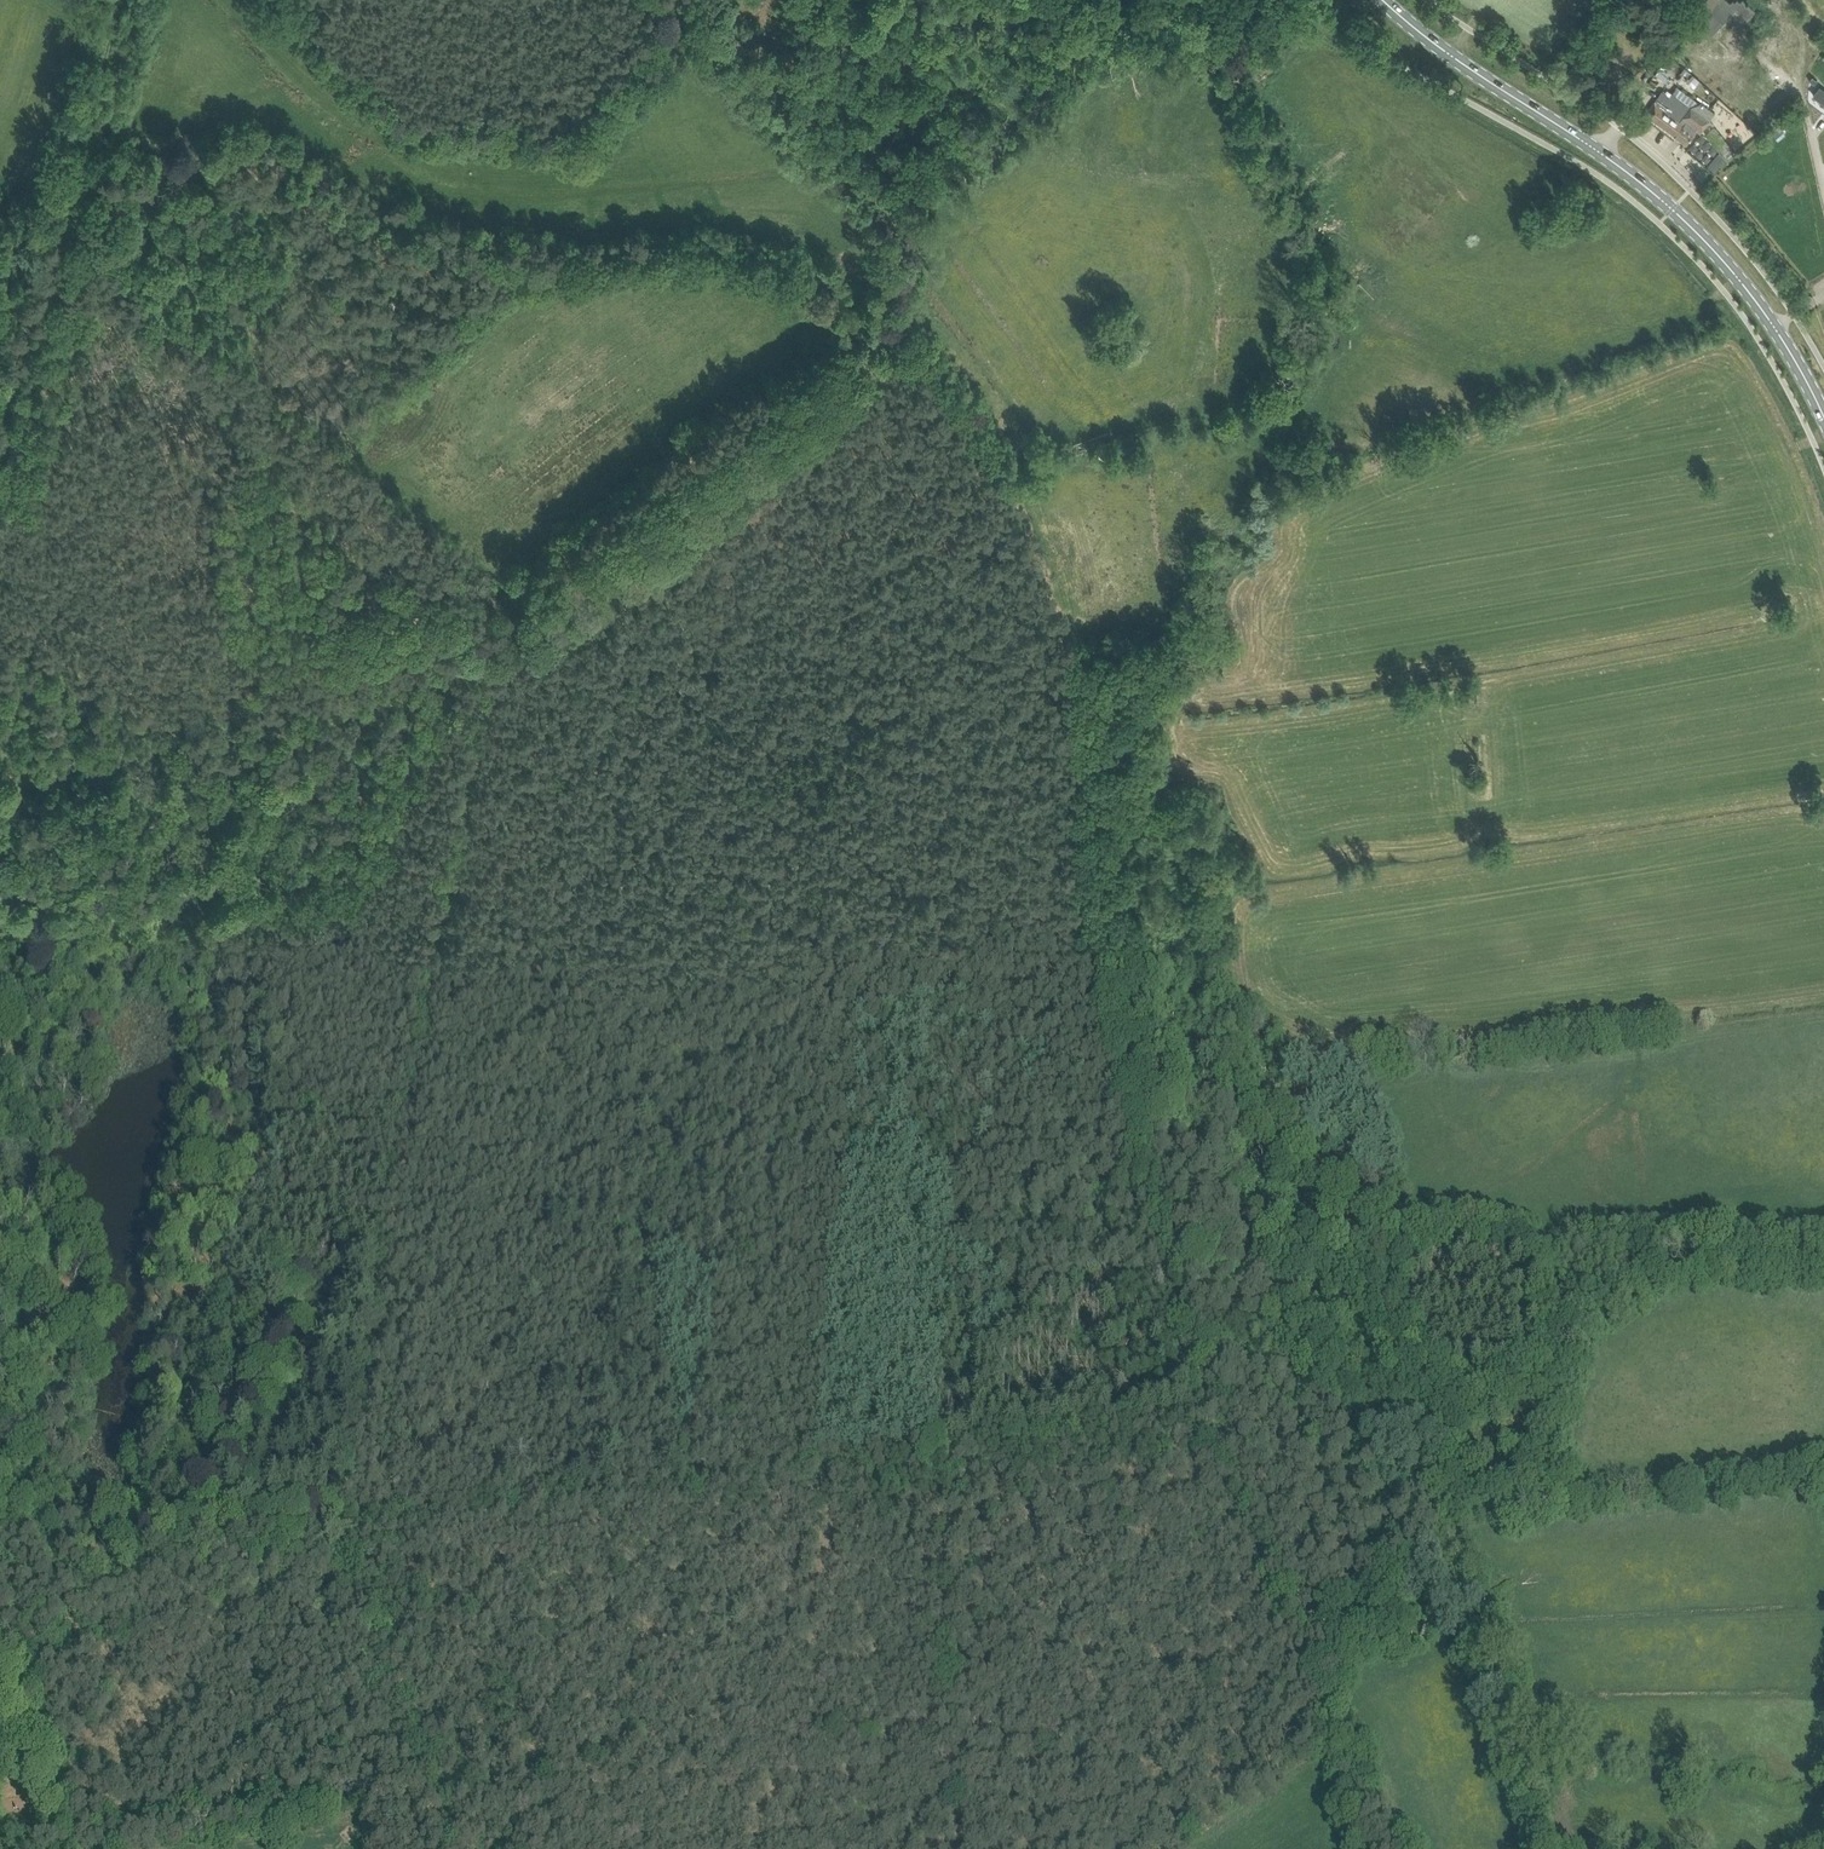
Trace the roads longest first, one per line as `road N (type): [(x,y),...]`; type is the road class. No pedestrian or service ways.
road 1 (track): [(497,633),(371,1520),(456,1848)]
road 2 (secondary): [(1823,416),(1759,305),(1672,209),(1384,0)]
road 3 (track): [(127,0),(0,416)]

